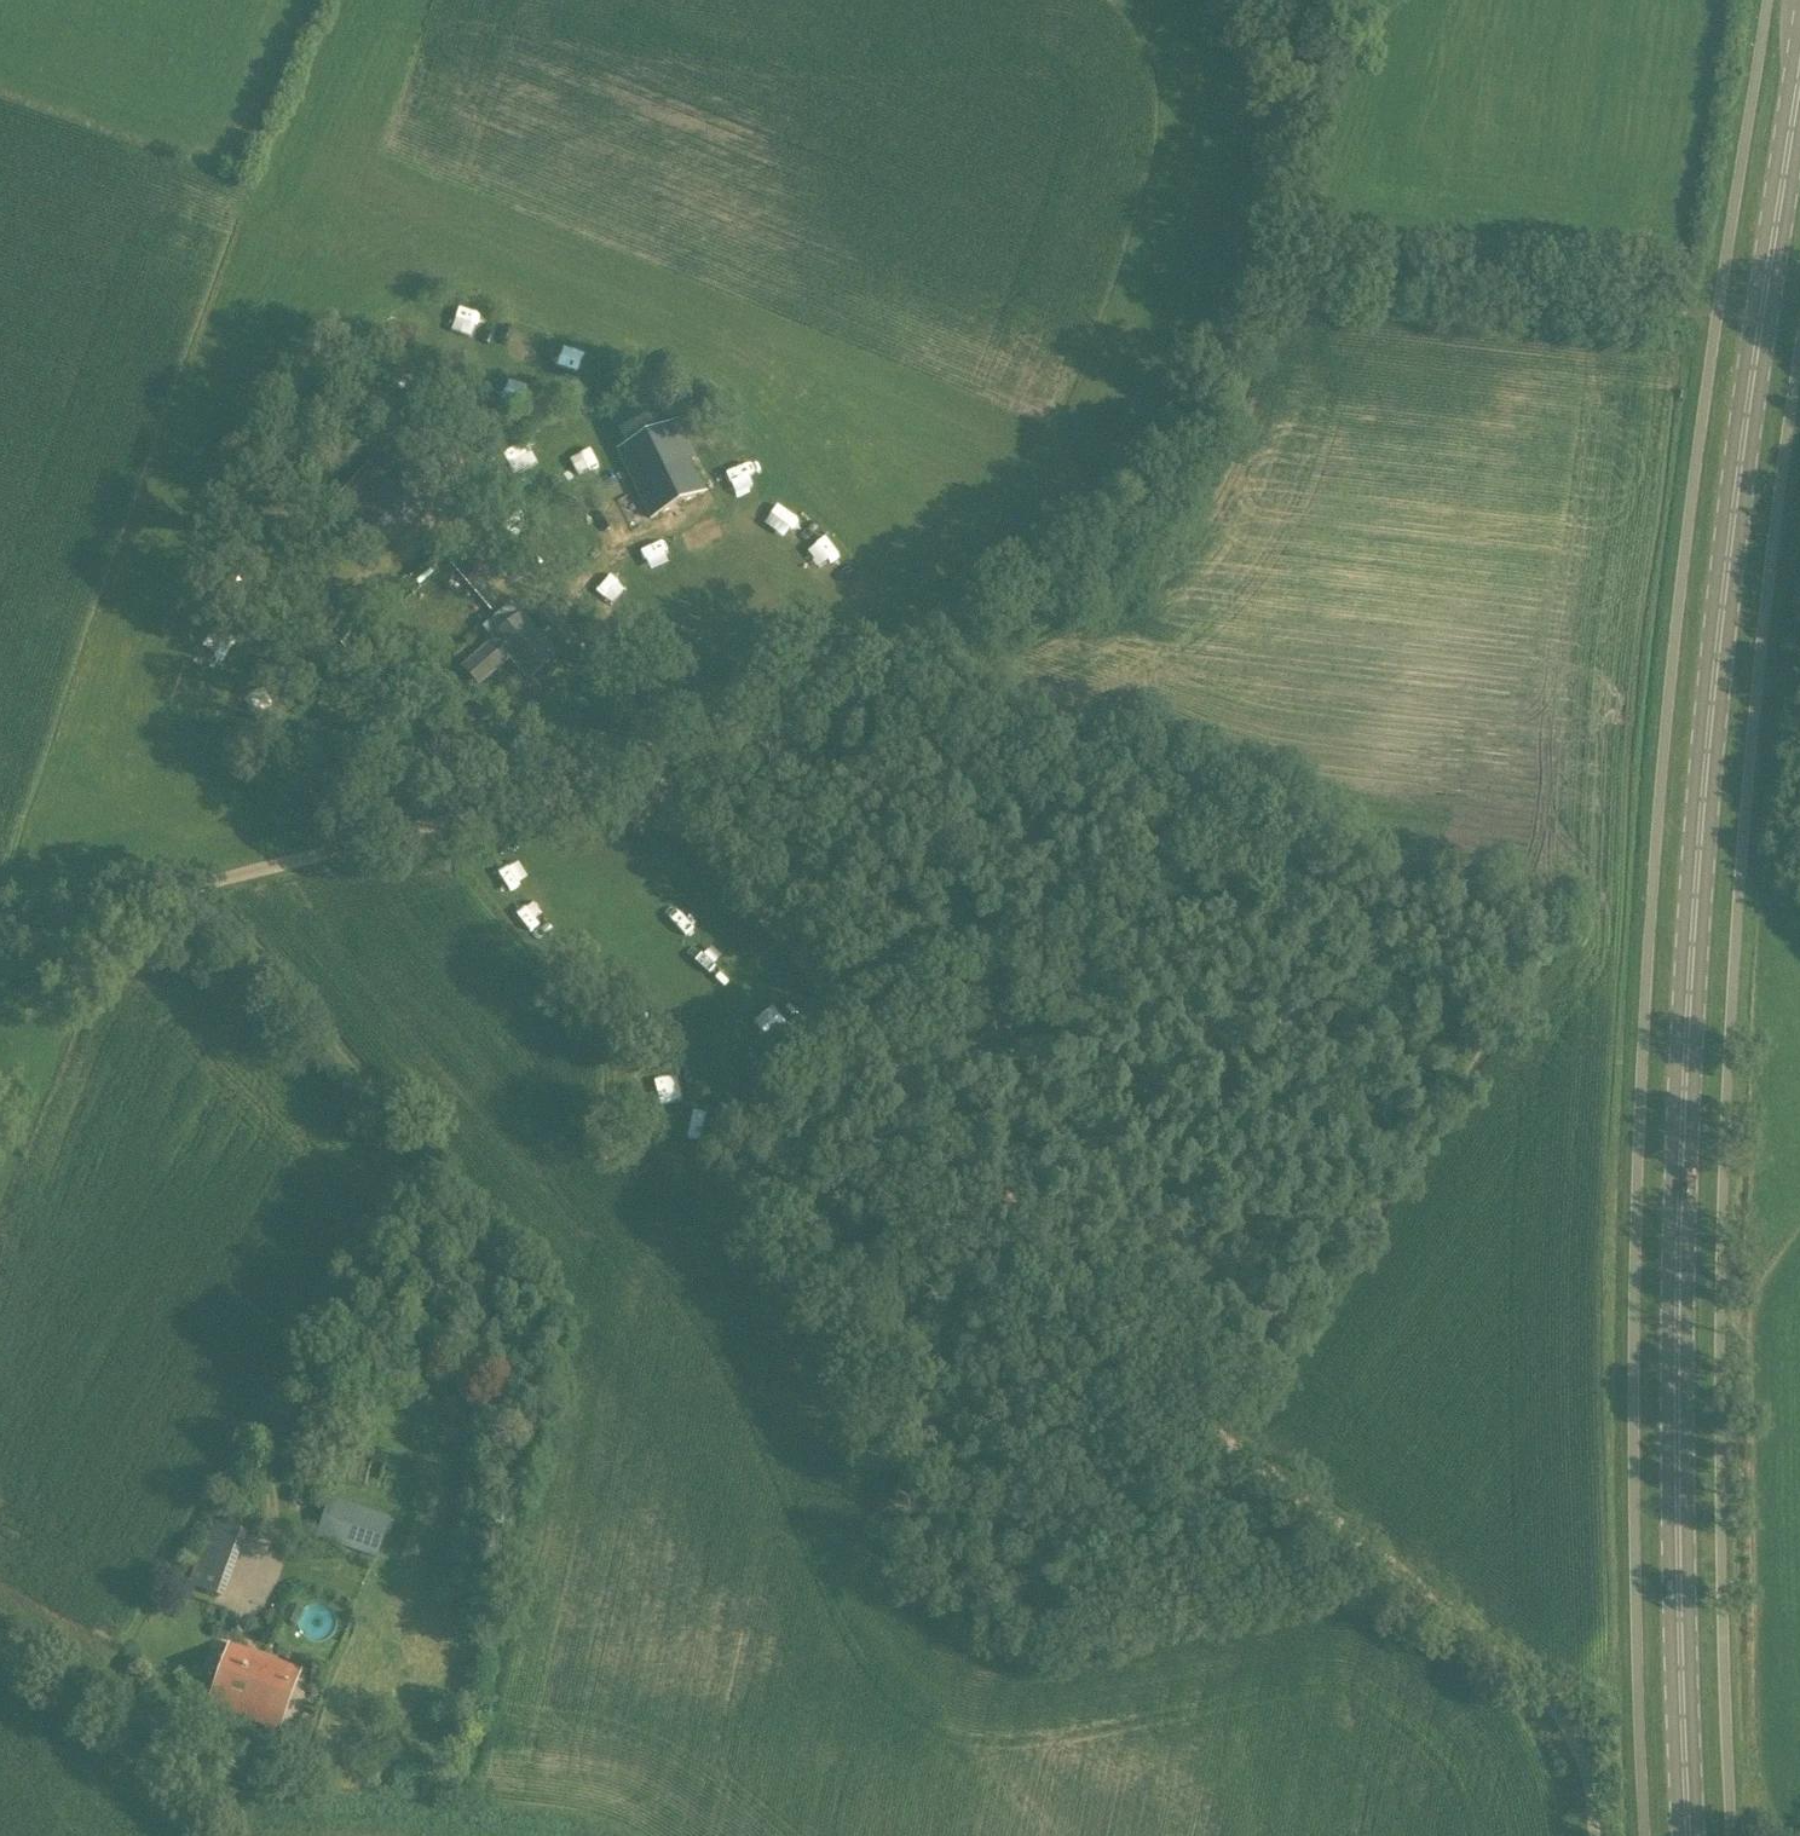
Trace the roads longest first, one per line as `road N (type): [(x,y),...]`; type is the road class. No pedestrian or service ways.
road 1 (primary): [(1694,1835),(1679,1419),(1682,1158),(1697,866),(1742,457),(1799,87)]
road 2 (track): [(1523,1671),(1137,1361),(683,817),(639,792),(612,789),(384,838)]
road 3 (track): [(683,817),(891,676),(1082,604),(1148,543),(1229,392),(1262,290),(1296,272),(1674,318)]
road 4 (unclassified): [(0,948),(384,838)]
road 5 (unclassified): [(1596,1835),(1582,1755),(1563,1716),(1523,1671)]

